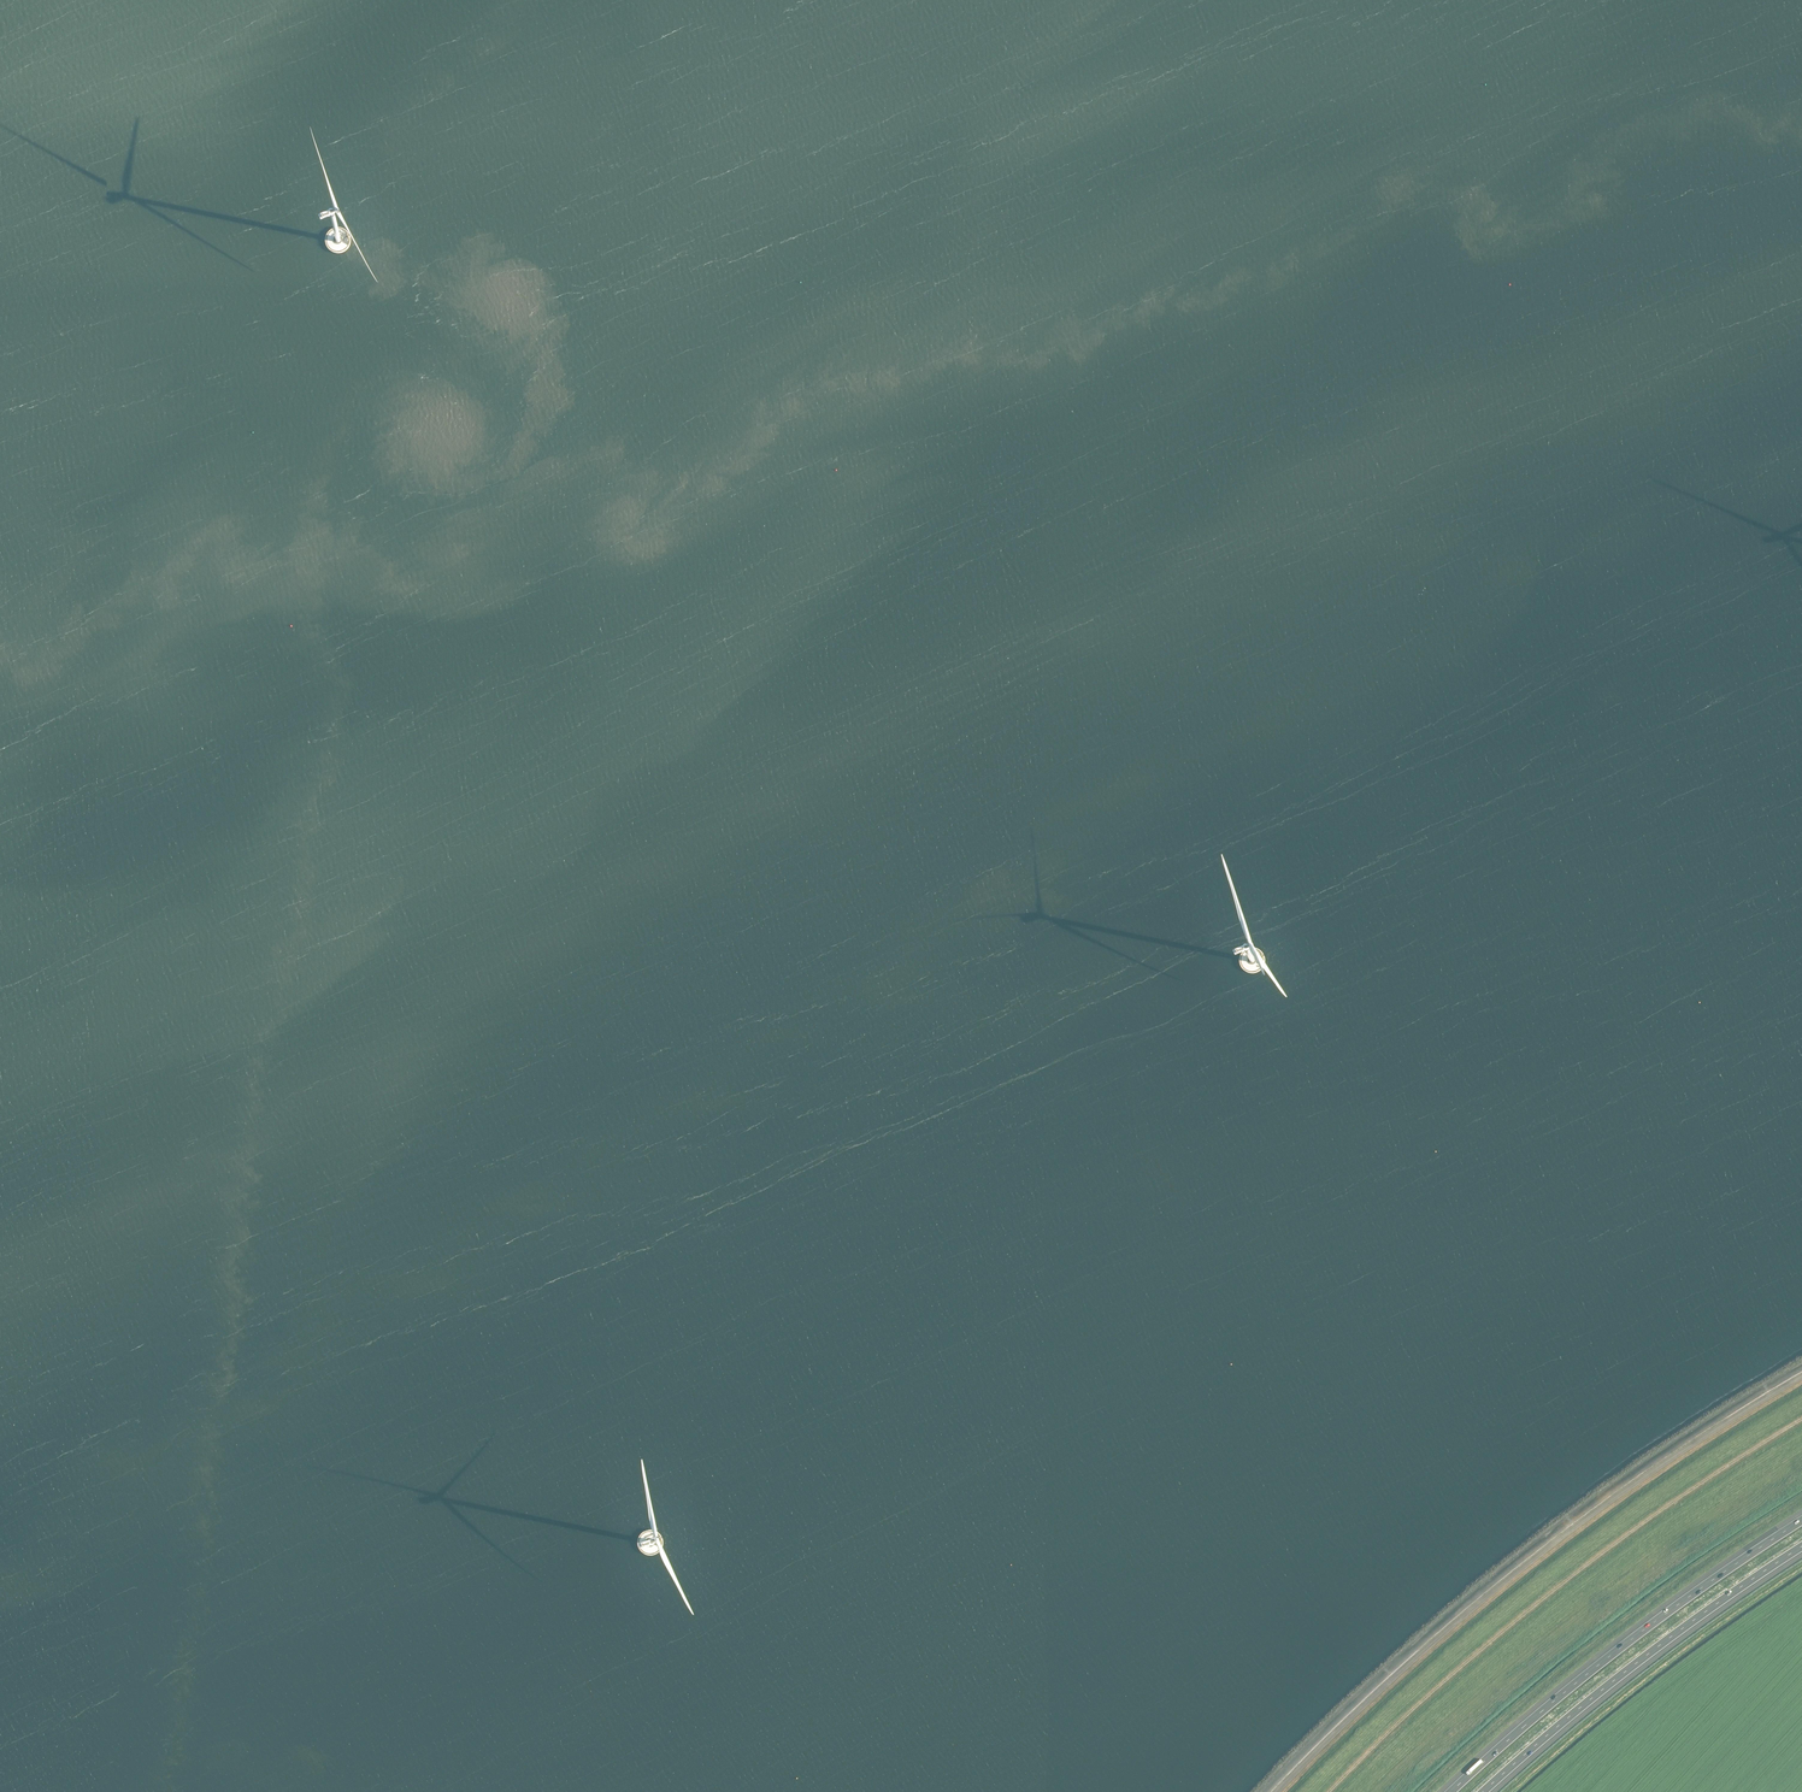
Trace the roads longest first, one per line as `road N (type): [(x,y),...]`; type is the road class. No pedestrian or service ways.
road 1 (track): [(1325,1791),(1449,1675),(1582,1566),(1801,1418)]
road 2 (motorway): [(1801,1516),(1630,1635),(1445,1791)]
road 3 (motorway): [(1483,1791),(1642,1658),(1801,1546)]

